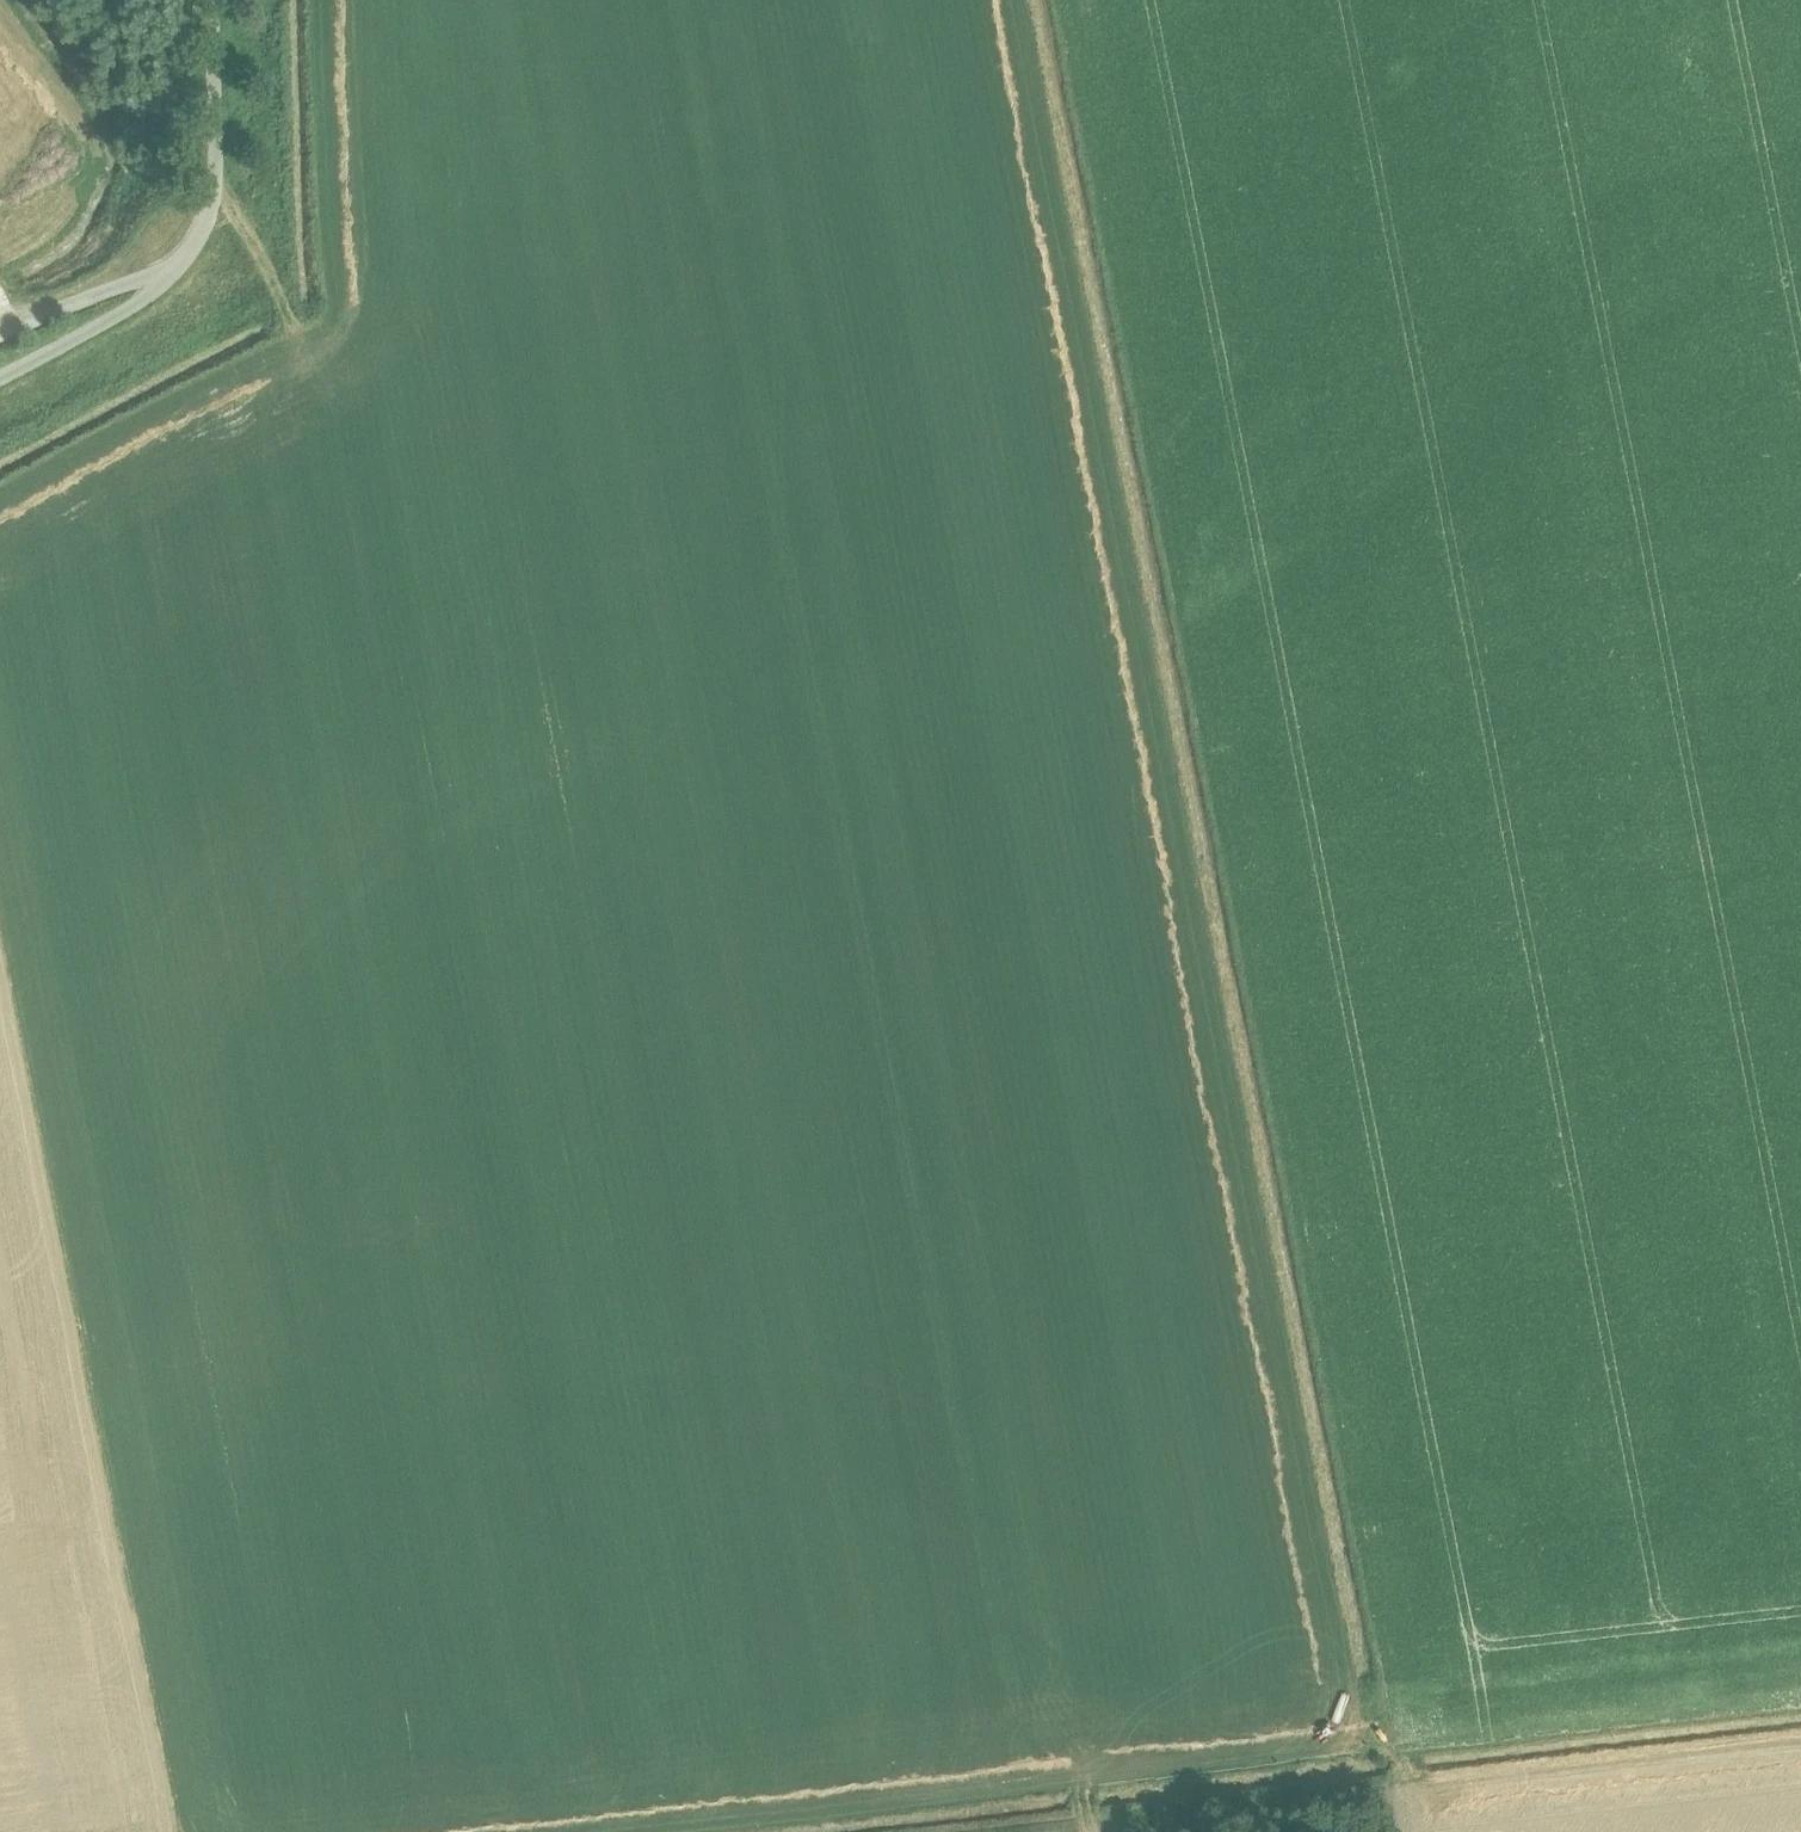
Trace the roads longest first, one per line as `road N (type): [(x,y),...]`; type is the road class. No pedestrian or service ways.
road 1 (unclassified): [(0,379),(143,302),(201,236),(216,158),(212,0)]

